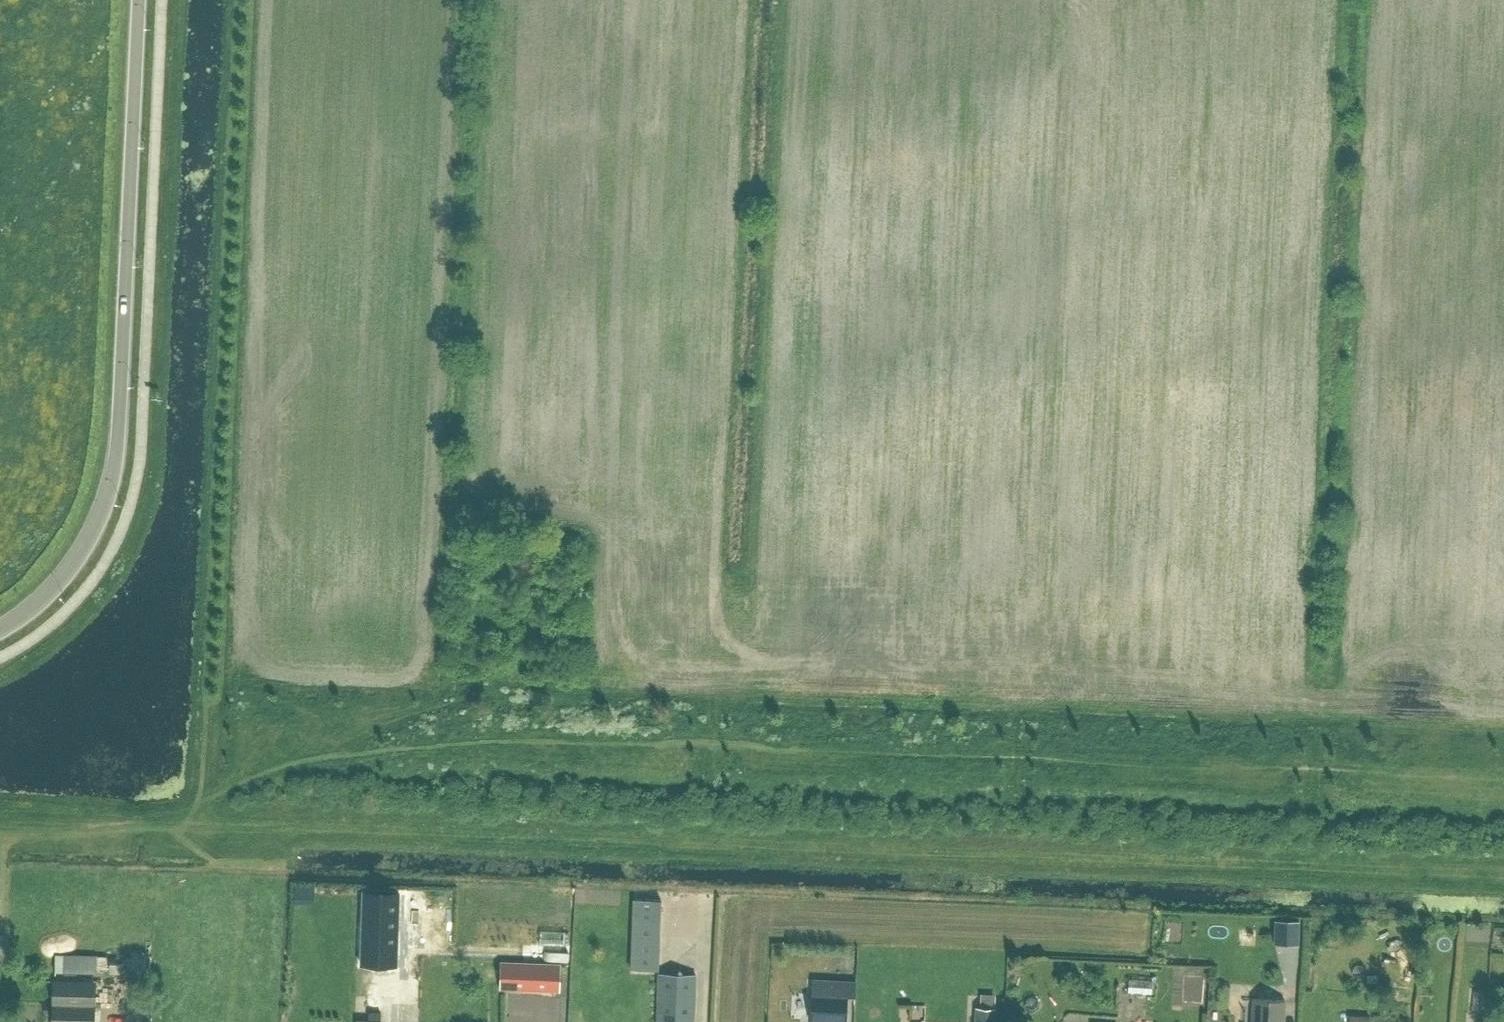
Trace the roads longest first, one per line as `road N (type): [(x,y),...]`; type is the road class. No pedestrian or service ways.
road 1 (secondary): [(0,630),(80,557),(116,466),(139,0)]

